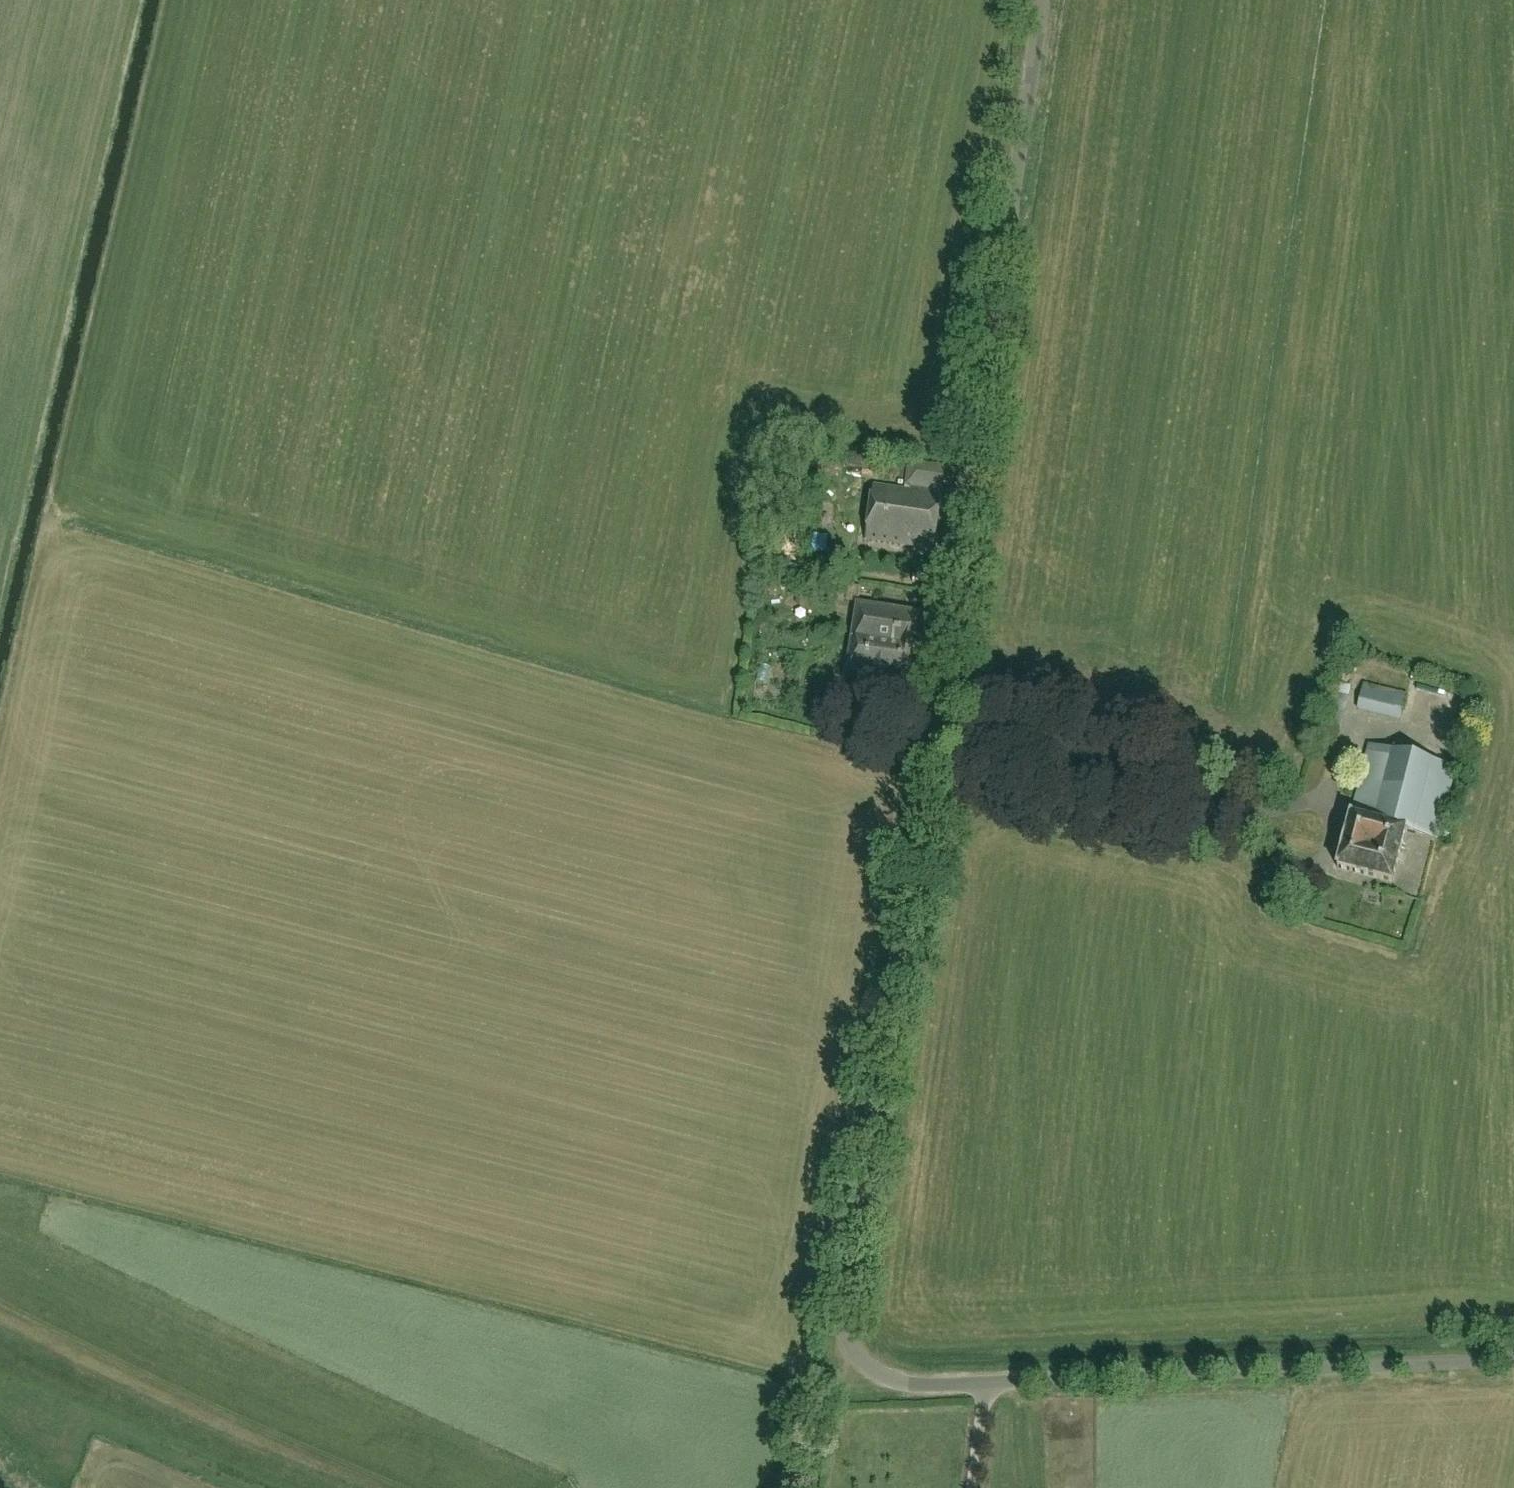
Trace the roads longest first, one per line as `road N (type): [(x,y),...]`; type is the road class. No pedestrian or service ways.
road 1 (unclassified): [(1513,1364),(932,1385),(876,1373),(849,1342),(844,1291),(1039,0)]

